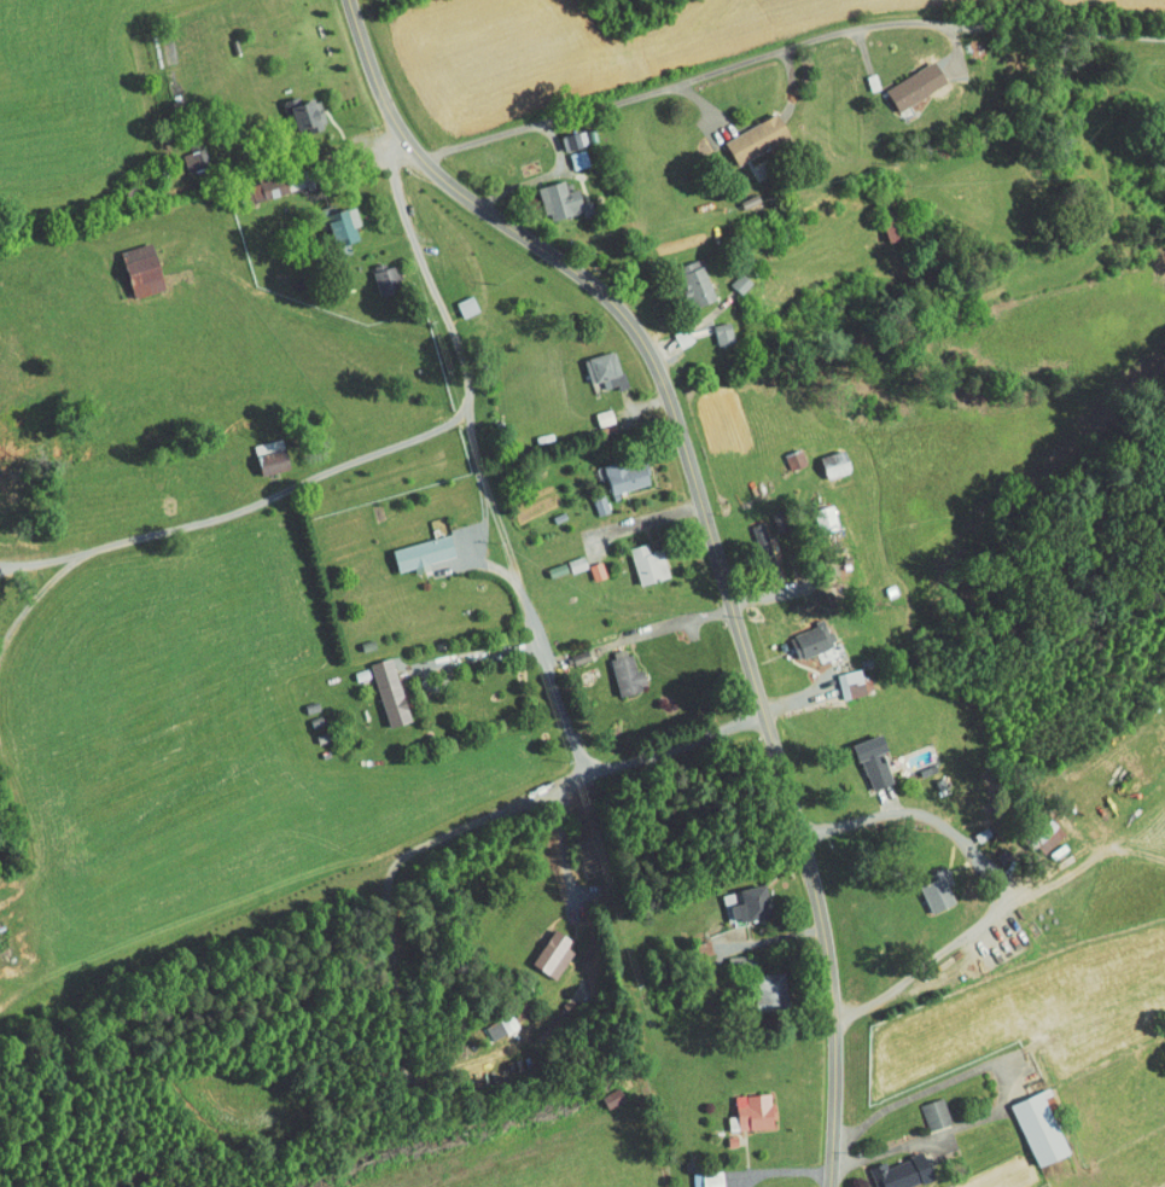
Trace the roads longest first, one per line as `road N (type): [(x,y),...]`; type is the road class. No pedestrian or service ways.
road 1 (residential): [(833,1186),(834,985),(820,895),(675,409),(641,338),(596,285),(397,151),(350,0)]
road 2 (residential): [(397,151),(480,136),(854,25),(925,18),(1164,38)]
road 3 (residential): [(767,715),(401,842)]
road 4 (residential): [(586,775),(491,534)]
road 5 (residential): [(397,151),(381,155),(379,164),(430,304)]

